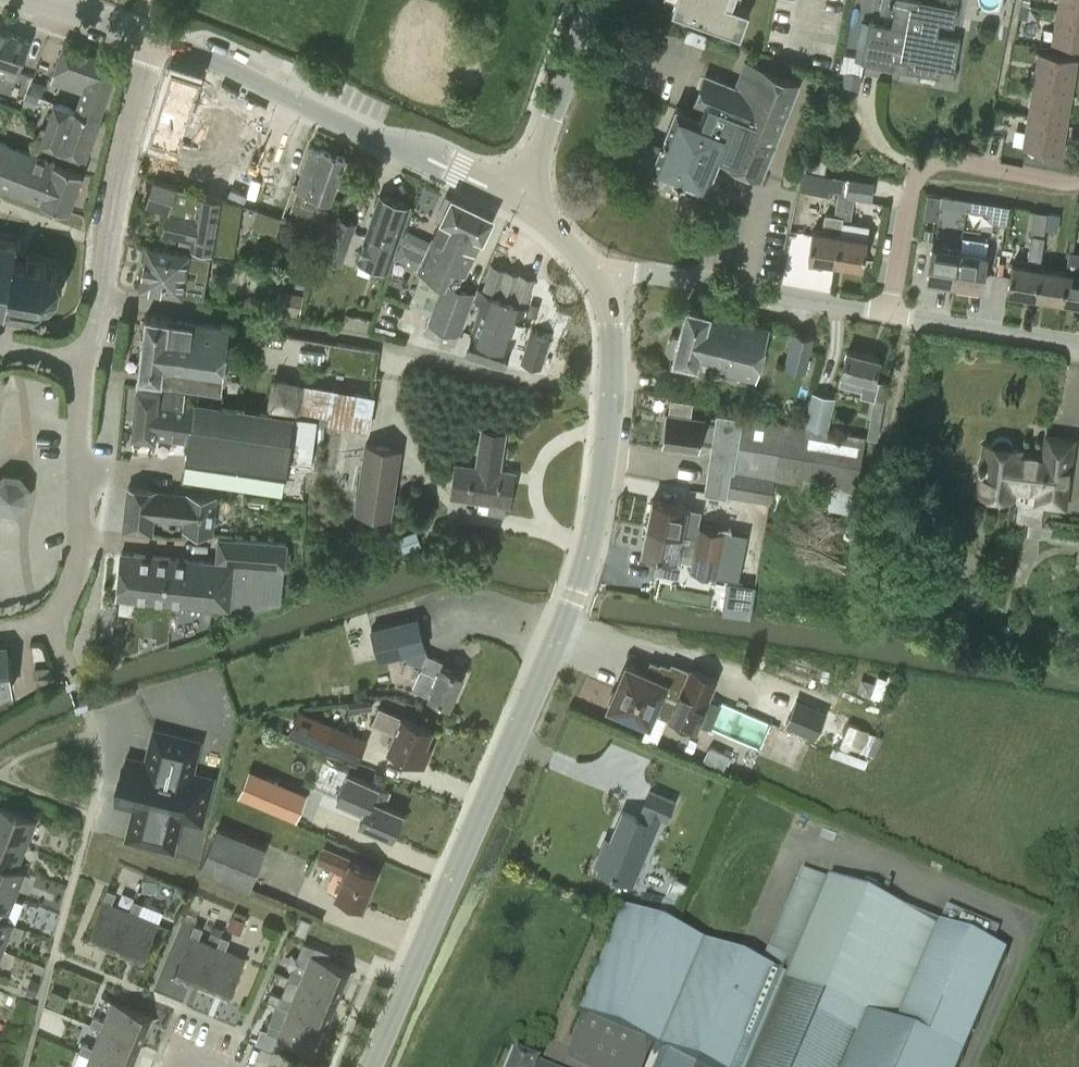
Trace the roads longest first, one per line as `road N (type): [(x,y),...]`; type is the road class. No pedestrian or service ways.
road 1 (tertiary): [(368,1066),(565,626),(596,512),(611,386)]
road 2 (residential): [(611,386),(567,387),(366,340),(100,295)]
road 3 (tertiary): [(521,202),(155,40)]
road 4 (residential): [(1078,182),(952,162),(929,167),(912,188),(888,309)]
road 5 (residential): [(888,309),(625,266),(596,276)]
road 6 (residential): [(48,618),(67,594),(78,551),(81,360)]
road 7 (residential): [(100,295),(155,40)]
road 8 (residential): [(521,202),(592,0)]
road 9 (residential): [(1078,335),(888,309)]
road 10 (tertiary): [(155,40),(35,0)]

